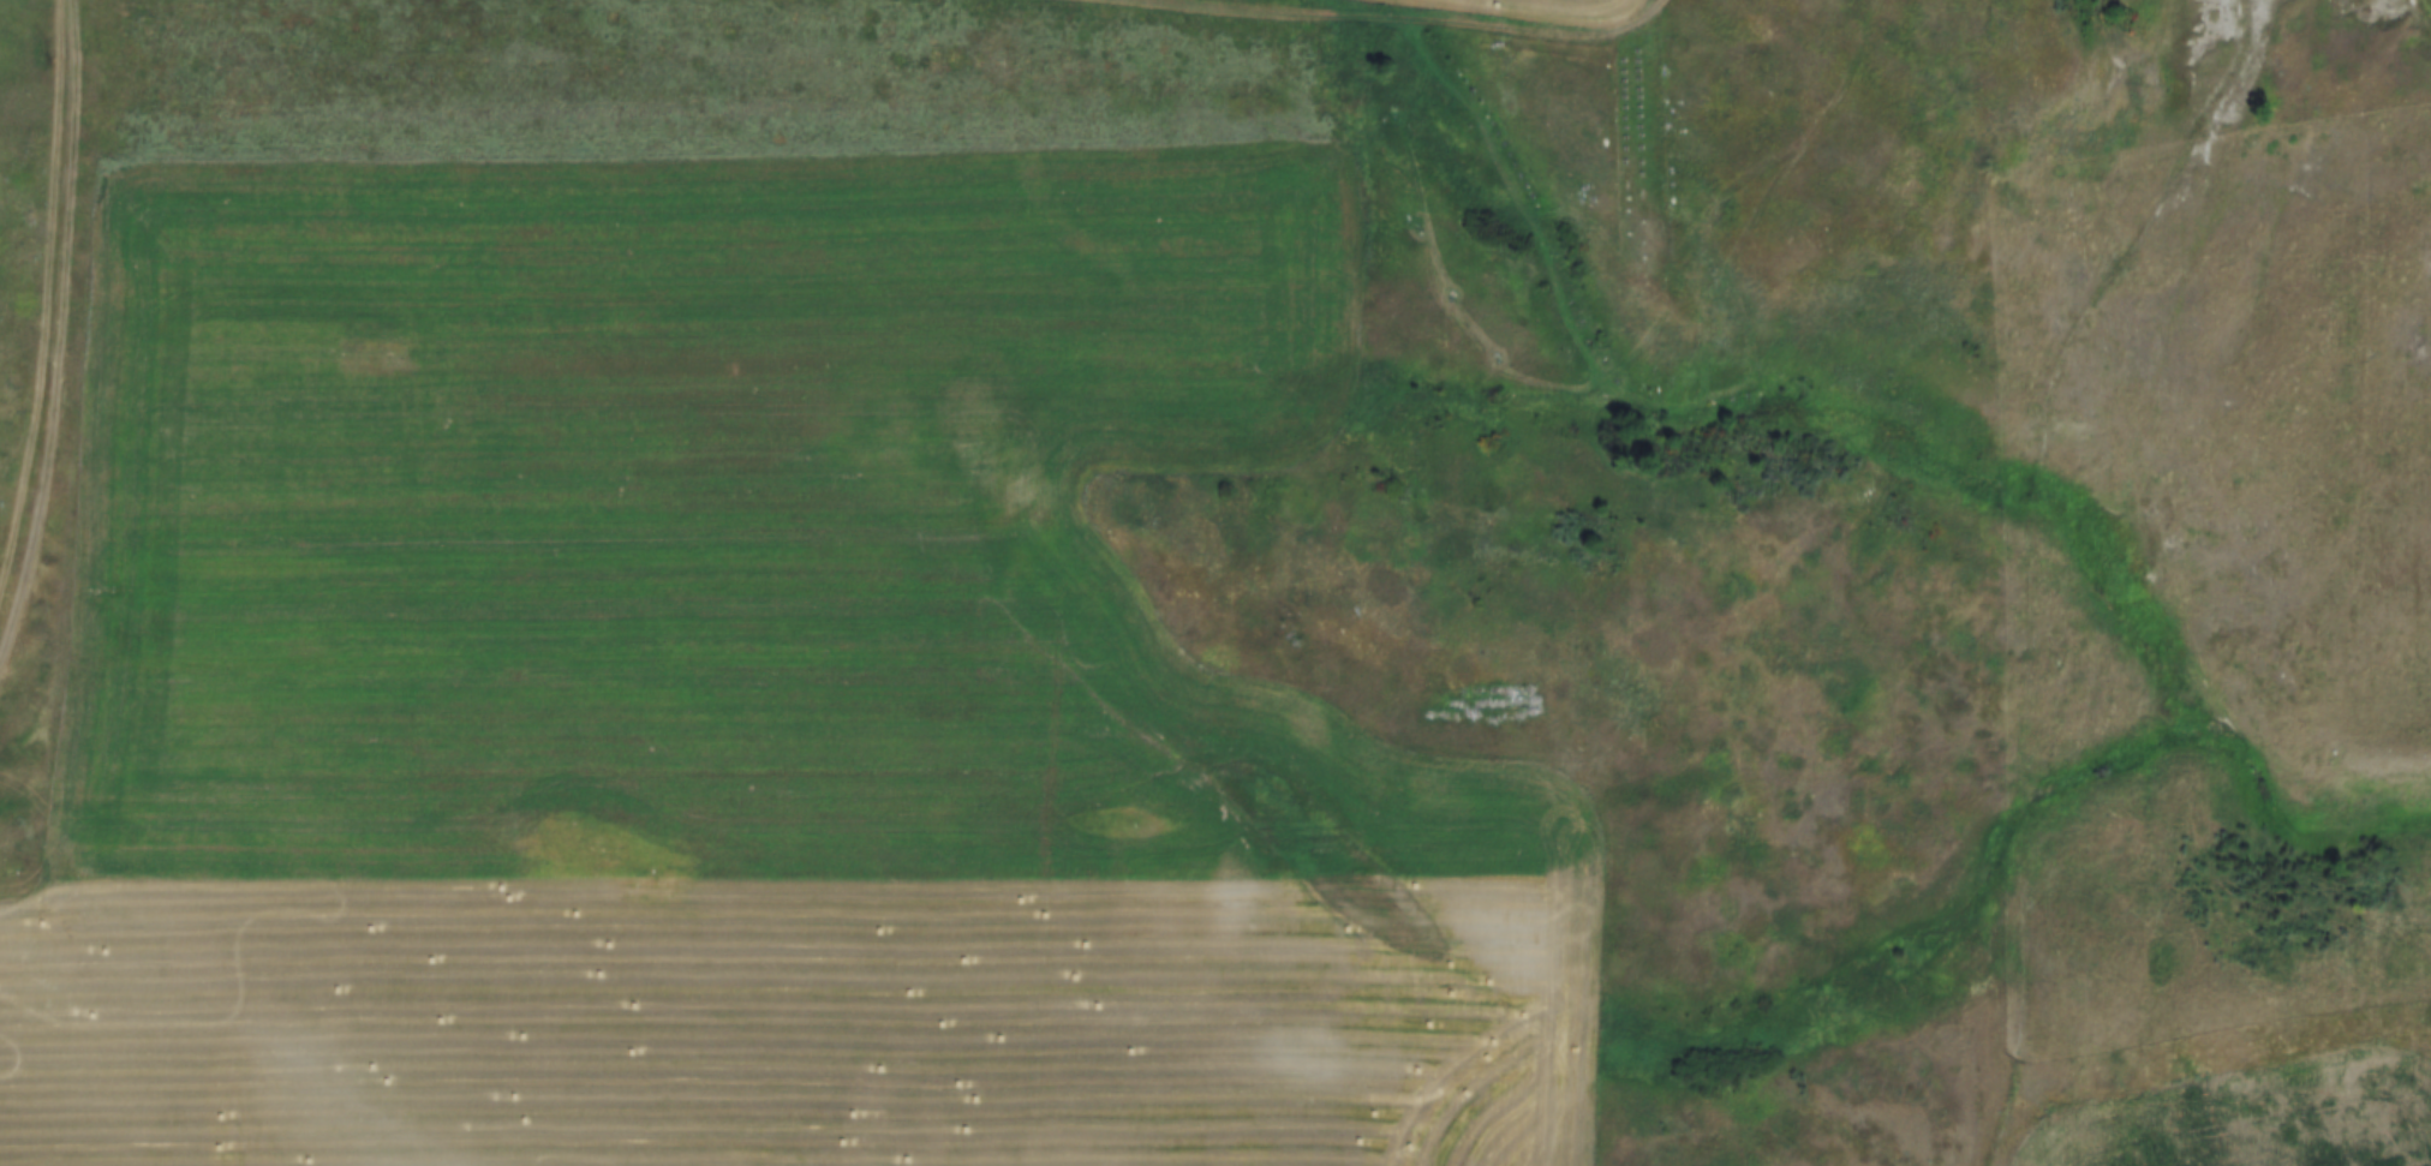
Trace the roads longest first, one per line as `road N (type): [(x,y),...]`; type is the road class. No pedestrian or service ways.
road 1 (track): [(70,0),(79,94),(42,512),(25,611),(0,677)]

